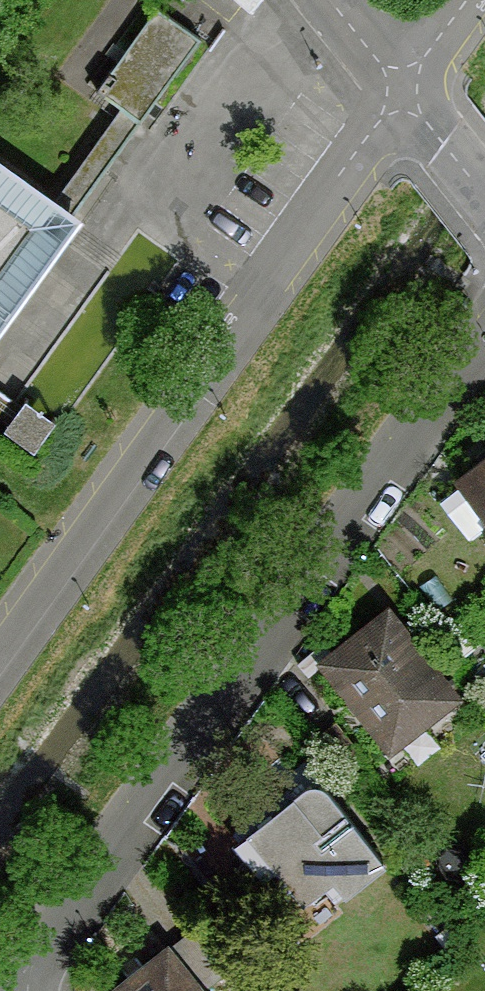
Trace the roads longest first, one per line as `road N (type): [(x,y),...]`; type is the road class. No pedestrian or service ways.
road 1 (residential): [(12,990),(484,347)]
road 2 (unclassified): [(401,94),(0,662)]
road 3 (unclassified): [(401,94),(484,192)]

